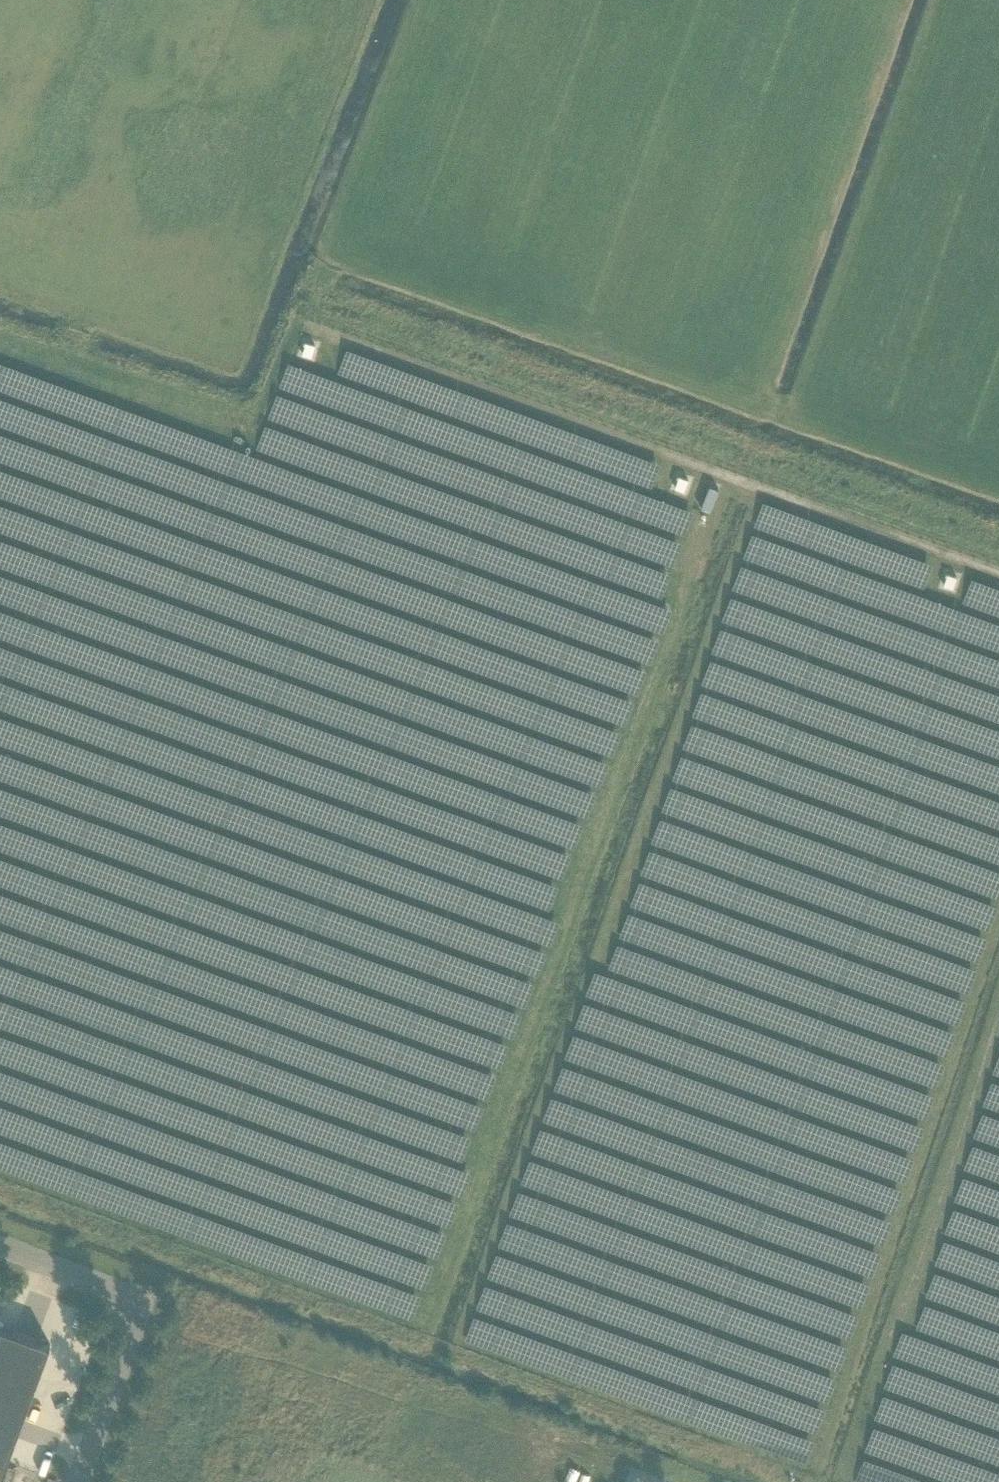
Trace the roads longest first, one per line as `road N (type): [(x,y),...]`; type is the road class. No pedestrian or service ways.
road 1 (unclassified): [(78,1481),(144,1299),(0,1247)]

